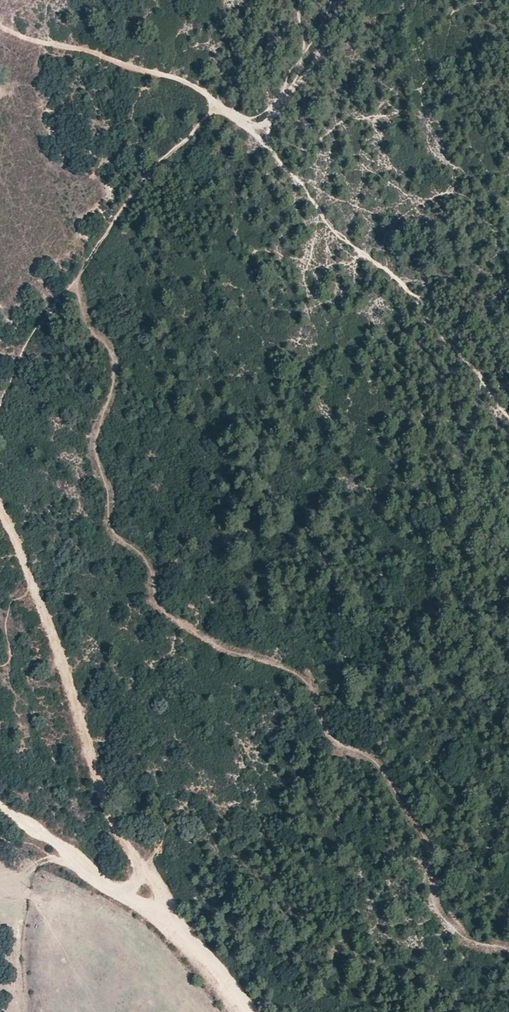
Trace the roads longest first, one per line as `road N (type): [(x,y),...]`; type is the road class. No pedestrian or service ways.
road 1 (track): [(169,929),(152,873),(118,837),(73,687),(0,510)]
road 2 (track): [(0,407),(35,326),(71,287),(121,208),(187,139),(197,118),(223,108)]
road 3 (track): [(0,27),(179,80),(251,130)]
road 4 (track): [(97,878),(185,941),(252,1011)]
road 5 (track): [(97,878),(0,804)]

